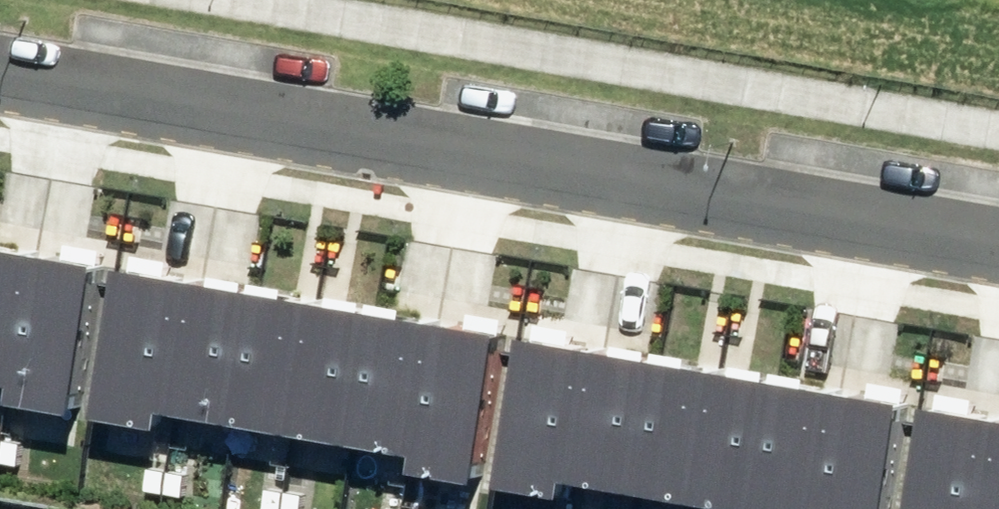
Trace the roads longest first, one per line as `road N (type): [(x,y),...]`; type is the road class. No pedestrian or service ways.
road 1 (residential): [(998,240),(0,73)]

